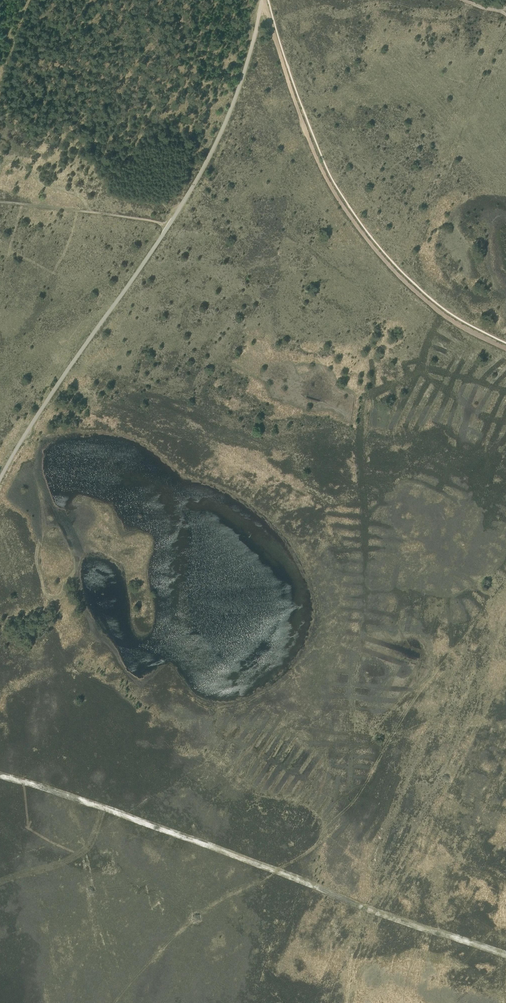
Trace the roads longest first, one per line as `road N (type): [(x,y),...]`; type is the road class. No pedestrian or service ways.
road 1 (track): [(505,349),(436,314),(346,216),(297,114),(265,0)]

